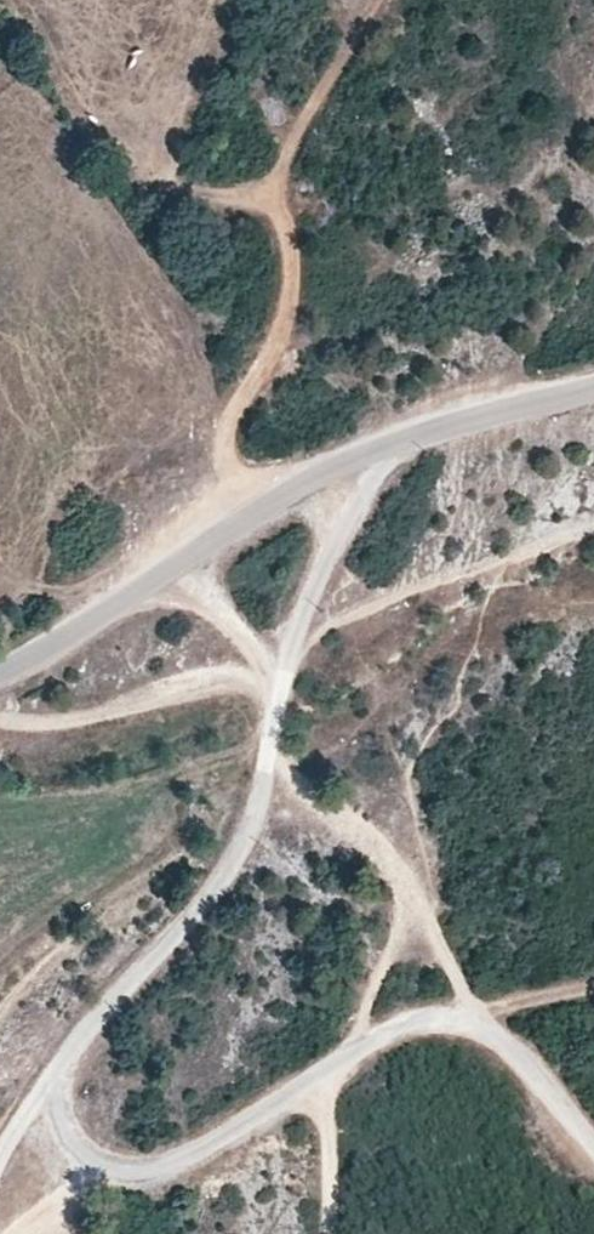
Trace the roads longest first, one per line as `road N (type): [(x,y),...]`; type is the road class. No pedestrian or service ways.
road 1 (unclassified): [(372,450),(369,484),(303,604),(252,813),(227,871),(57,1072),(61,1107),(72,1140),(92,1162),(123,1173),(168,1166),(400,1030),(462,1025),(491,1037),(522,1065),(593,1150)]
road 2 (tertiary): [(372,450),(315,475),(0,670)]
road 3 (track): [(289,654),(593,530)]
road 4 (track): [(281,682),(174,679),(74,720),(0,709)]
road 5 (tertiary): [(593,386),(477,414),(372,450)]
road 6 (track): [(462,1025),(593,987)]

